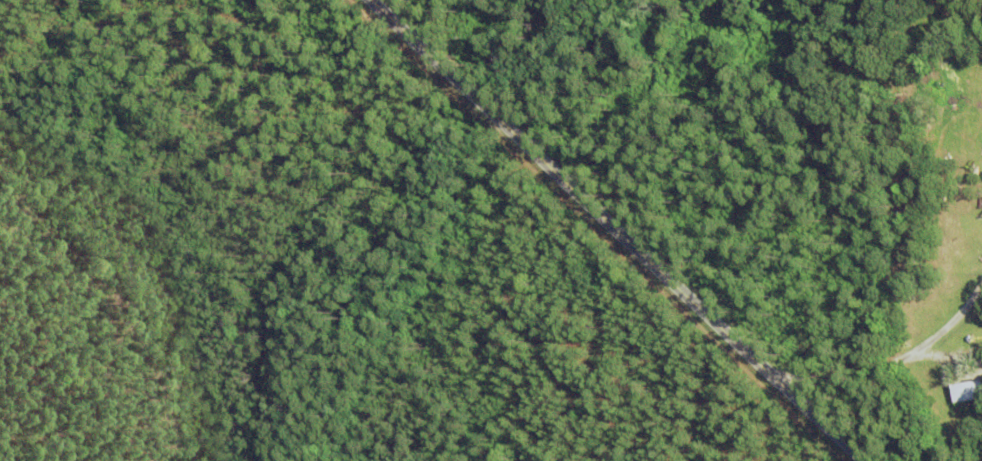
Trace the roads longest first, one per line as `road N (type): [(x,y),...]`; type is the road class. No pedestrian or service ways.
road 1 (tertiary): [(868,460),(371,0)]

